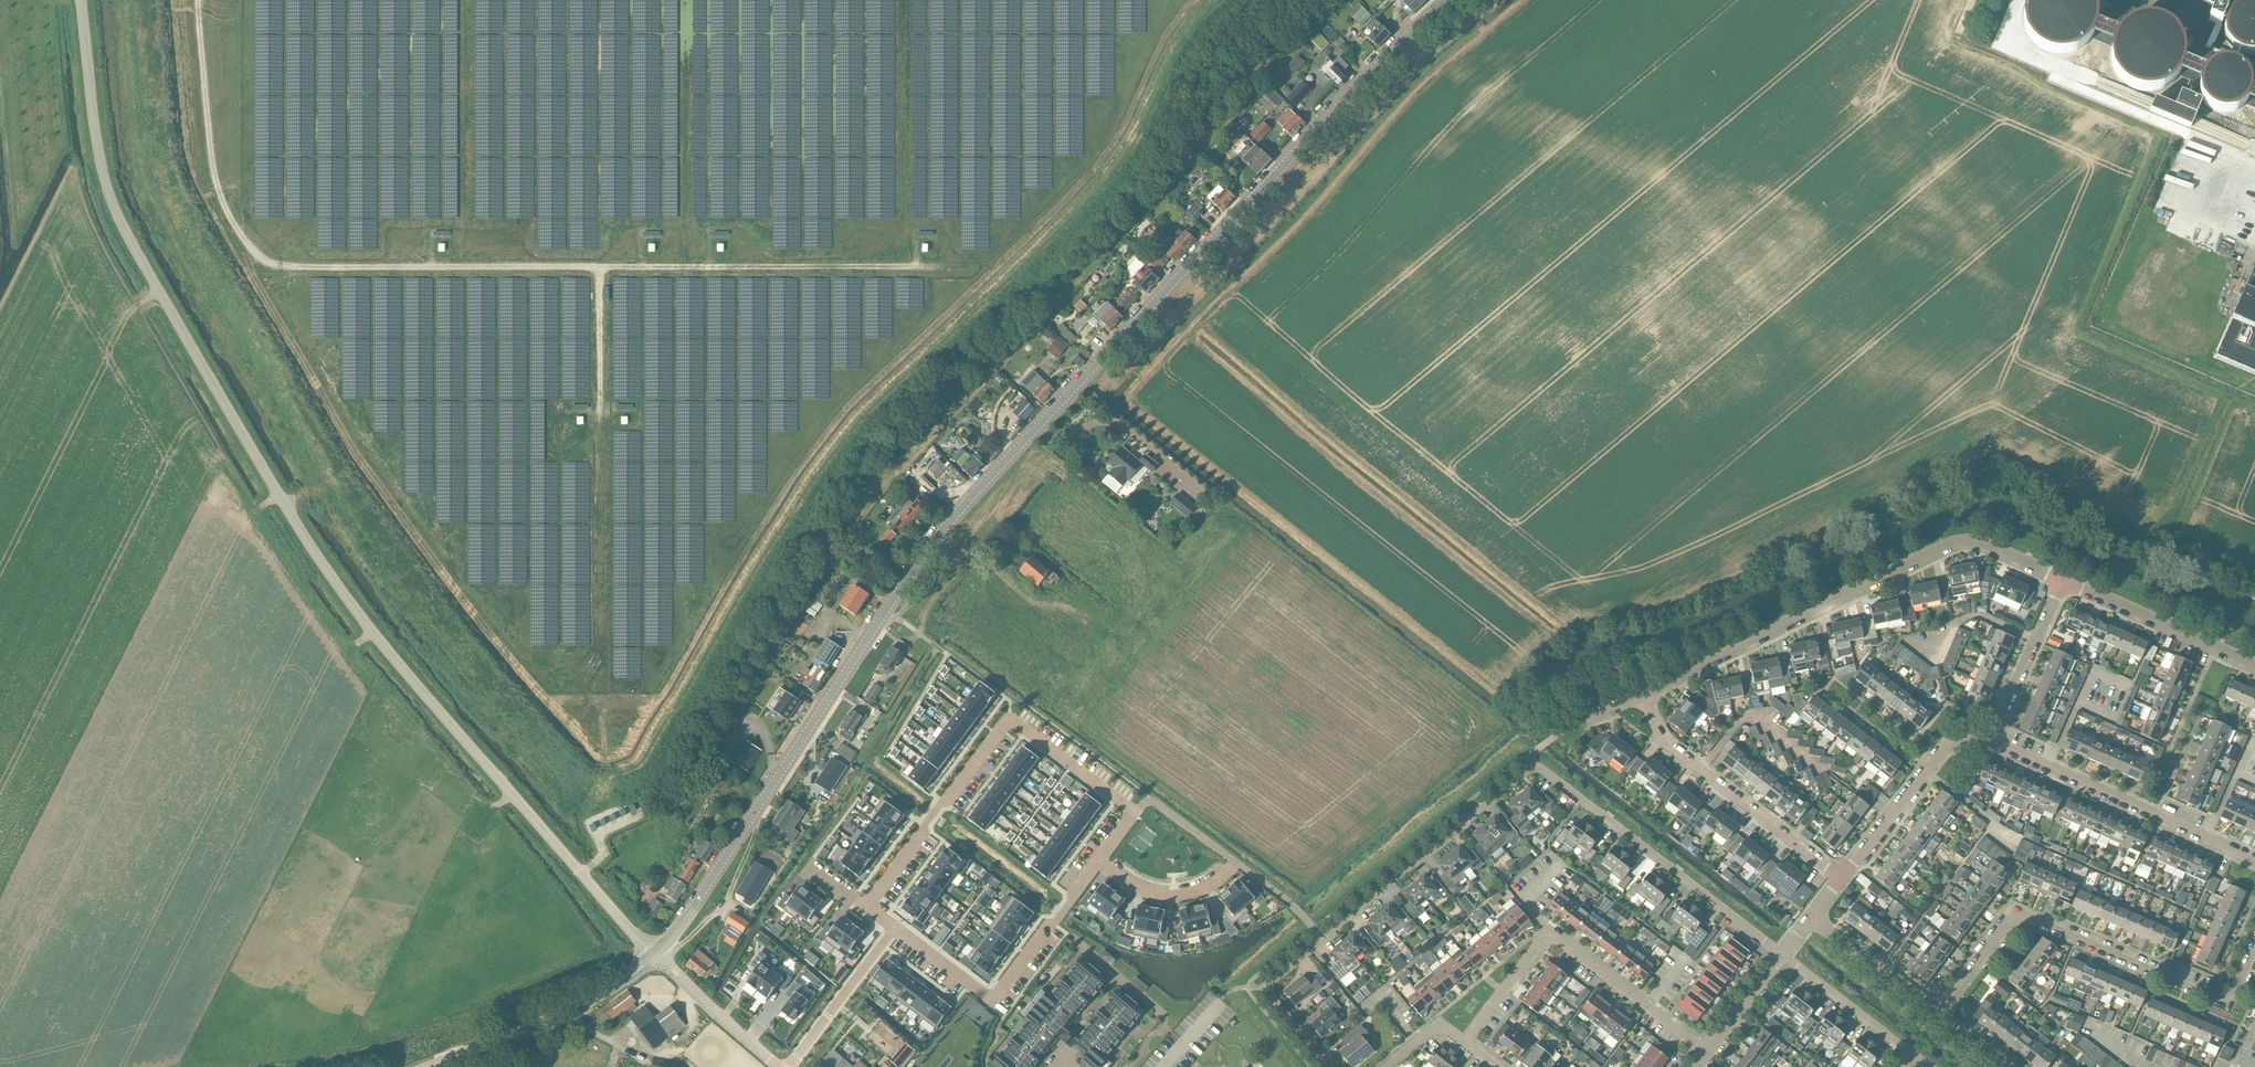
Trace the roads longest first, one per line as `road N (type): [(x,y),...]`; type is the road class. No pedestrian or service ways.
road 1 (tertiary): [(1446,0),(945,529),(654,953)]
road 2 (unclassified): [(654,953),(372,633),(278,496),(108,193),(81,0)]
road 3 (residential): [(1784,957),(1537,764),(1264,988),(1329,1066)]
road 4 (residential): [(2064,580),(1982,543),(1955,544),(1641,695)]
road 5 (residential): [(866,907),(1008,717),(1133,810),(1095,862)]
road 6 (residential): [(1935,1015),(2016,914),(2229,1003),(2254,946)]
road 7 (residential): [(1466,1043),(1551,934),(1710,1053)]
road 8 (residential): [(1095,862),(992,1000),(894,927)]
road 9 (residential): [(2254,859),(1985,741)]
road 10 (residential): [(1842,880),(1664,744),(1641,695)]
road 11 (track): [(1024,442),(1000,502),(965,551),(875,626)]
road 12 (residential): [(2254,665),(2064,580)]
road 13 (residential): [(1985,741),(1938,757),(1842,880)]
road 14 (track): [(766,796),(722,908),(677,949),(654,953)]
road 15 (residential): [(1985,741),(2064,580)]
road 16 (residential): [(791,1066),(894,927)]
road 17 (tertiary): [(777,1066),(654,953)]
road 18 (tertiary): [(511,1035),(600,994),(654,953)]
road 19 (residential): [(1914,1057),(1784,957)]
road 20 (residential): [(1095,862),(1135,889),(1163,895),(1208,886),(1235,862)]
road 21 (residential): [(1935,1015),(1812,920)]
road 22 (residential): [(1710,1053),(1784,957)]

